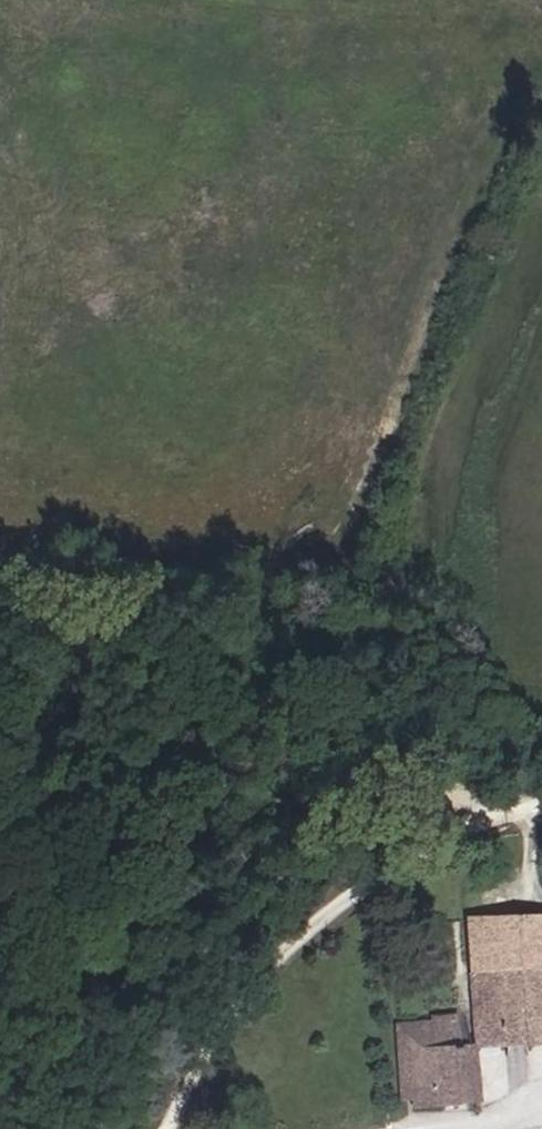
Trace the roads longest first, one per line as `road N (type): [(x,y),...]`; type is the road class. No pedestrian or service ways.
road 1 (track): [(541,103),(483,174),(406,405),(332,567),(0,557)]

